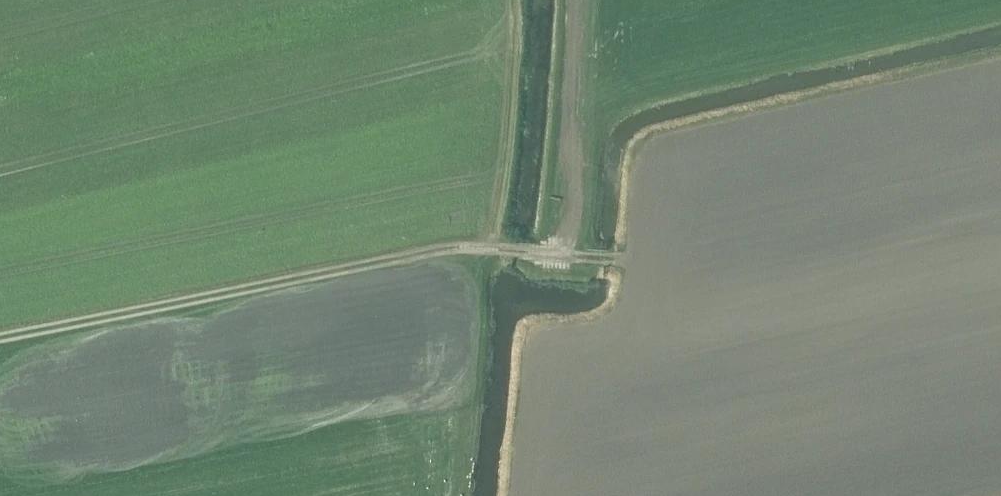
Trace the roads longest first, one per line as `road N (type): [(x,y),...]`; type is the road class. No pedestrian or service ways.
road 1 (track): [(575,0),(566,121),(575,154),(571,255),(456,248),(0,337)]

